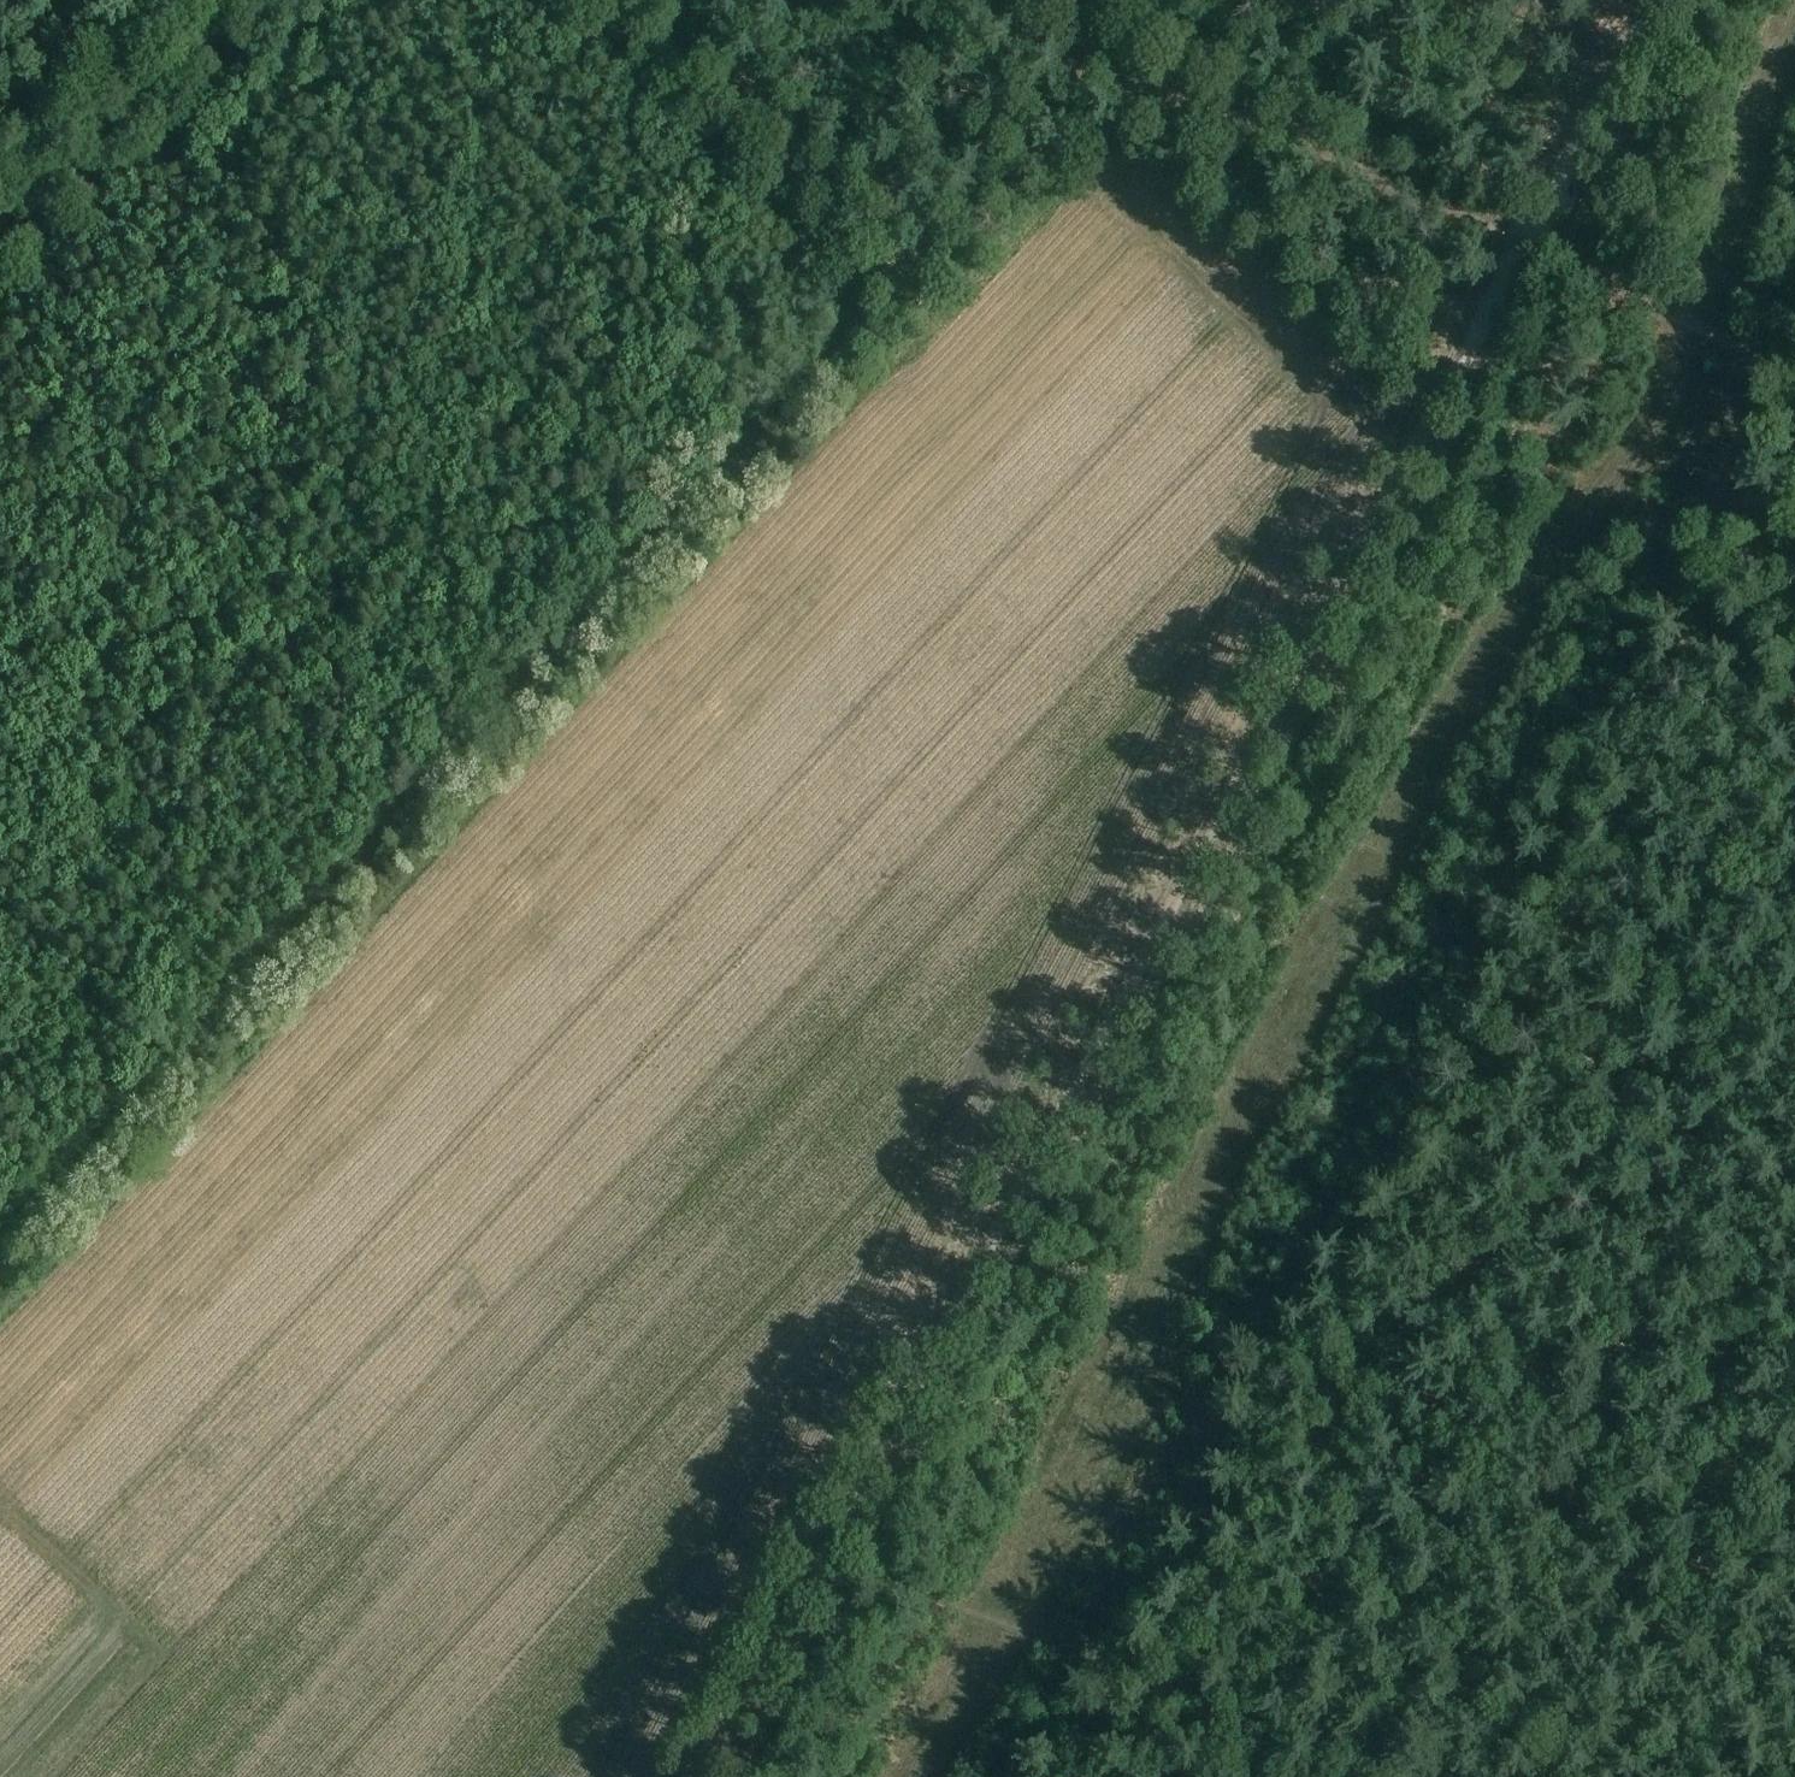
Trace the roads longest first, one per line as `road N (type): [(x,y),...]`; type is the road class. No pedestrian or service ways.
road 1 (track): [(718,1776),(1257,770),(1652,0)]
road 2 (track): [(978,0),(1561,259)]
road 3 (track): [(1439,1776),(1165,1657),(850,1535)]
road 4 (track): [(234,0),(0,227)]
road 5 (track): [(1794,374),(1561,259)]

